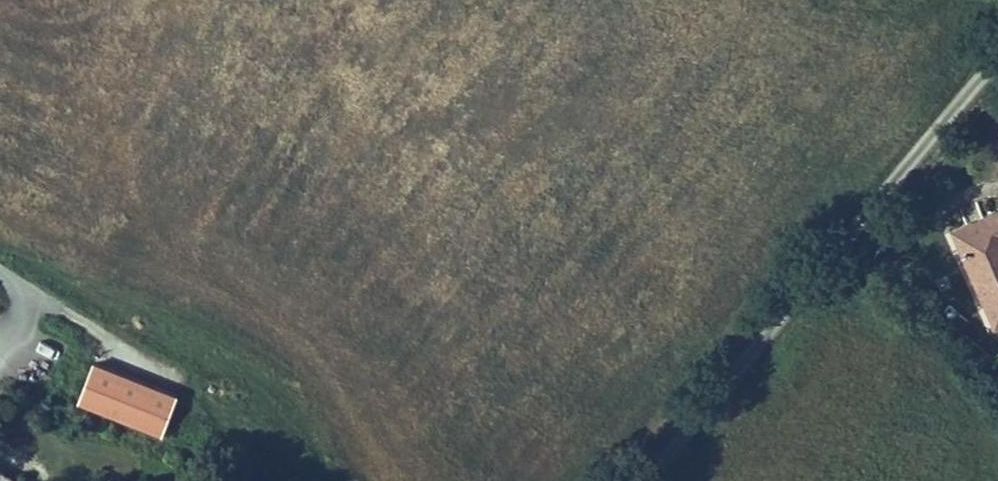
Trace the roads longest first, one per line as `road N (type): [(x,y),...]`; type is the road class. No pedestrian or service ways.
road 1 (unclassified): [(997,57),(633,480)]

